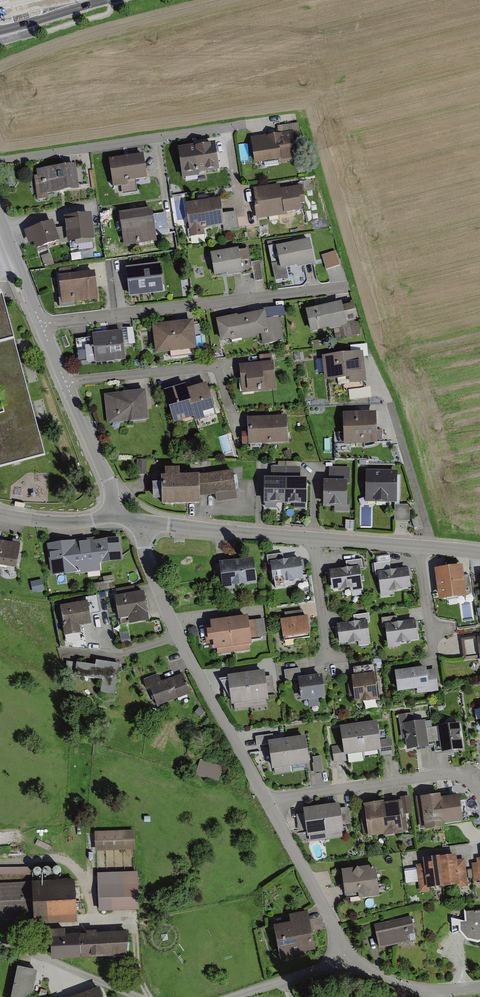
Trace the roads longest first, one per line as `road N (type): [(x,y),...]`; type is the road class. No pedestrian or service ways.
road 1 (residential): [(144,522),(145,557),(171,621),(268,804)]
road 2 (residential): [(44,325),(340,286)]
road 3 (residential): [(0,161),(293,117)]
road 4 (residential): [(268,804),(452,773),(468,775),(479,792)]
road 5 (residential): [(68,384),(216,366),(228,404)]
road 6 (tertiary): [(144,522),(312,539)]
road 7 (residential): [(268,804),(344,954)]
road 8 (residential): [(0,942),(137,996)]
road 9 (residential): [(344,954),(409,988),(479,987)]
road 10 (tertiary): [(68,384),(111,489),(112,514)]
road 11 (residential): [(233,996),(344,954)]

